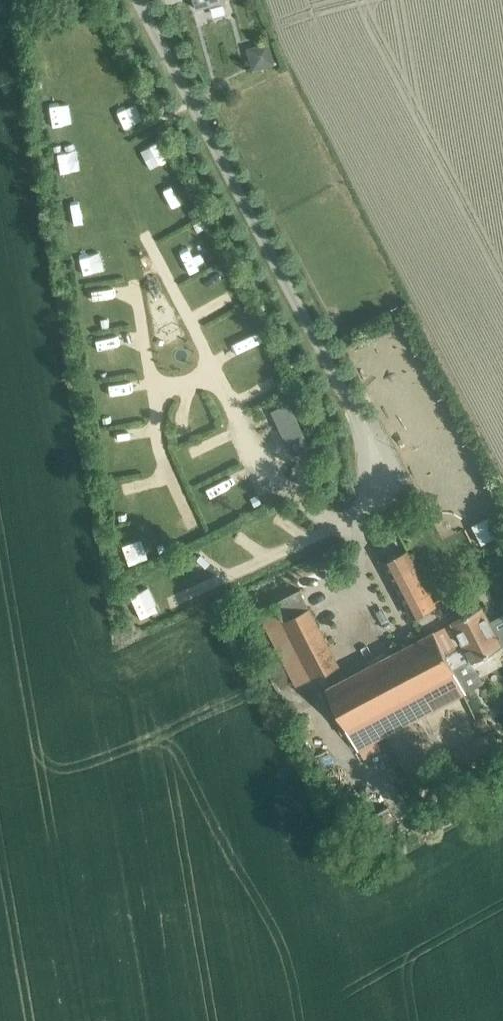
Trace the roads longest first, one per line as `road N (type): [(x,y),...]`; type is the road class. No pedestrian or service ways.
road 1 (unclassified): [(361,551),(358,420),(139,0)]

